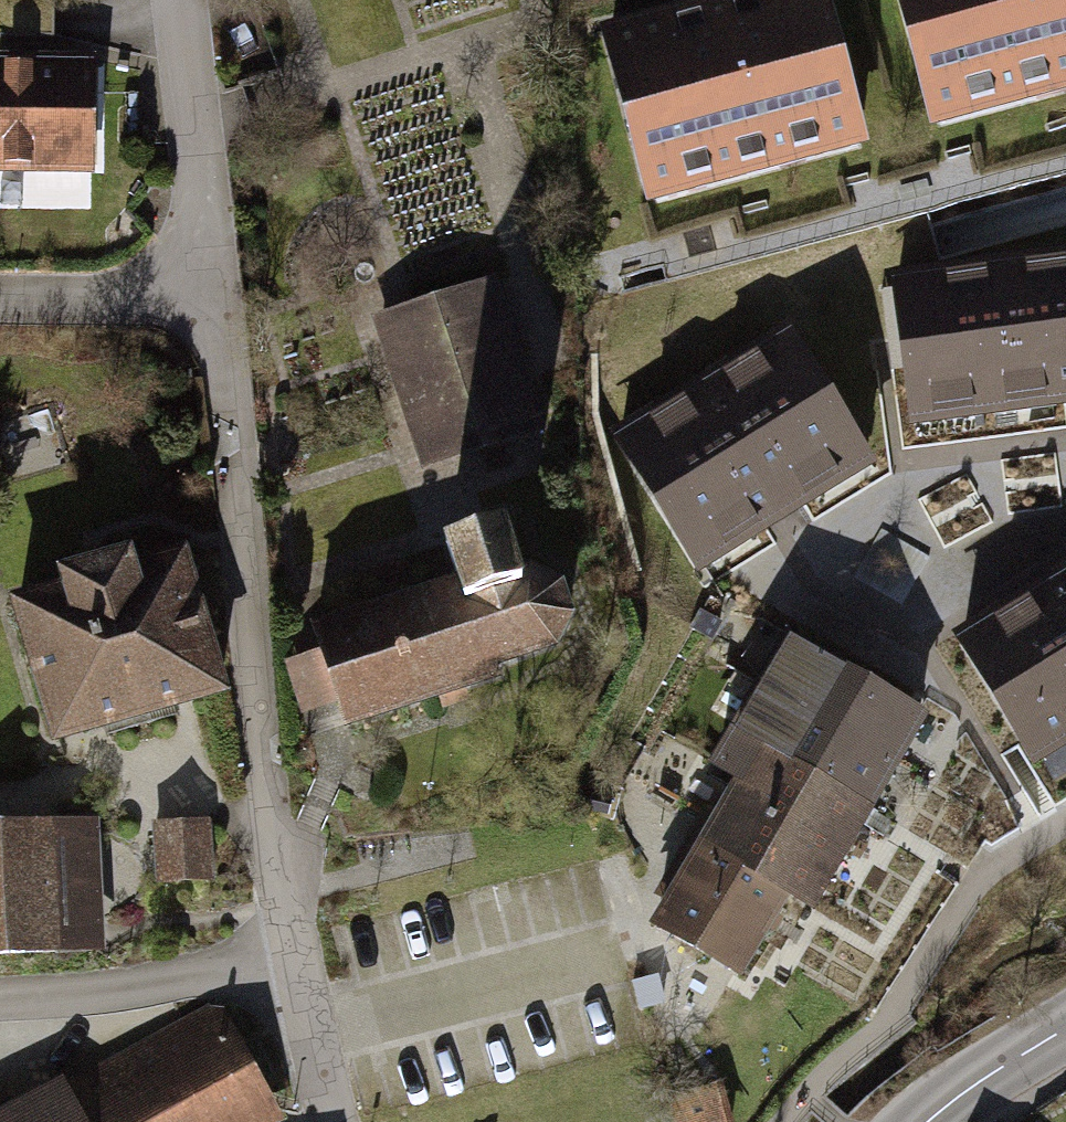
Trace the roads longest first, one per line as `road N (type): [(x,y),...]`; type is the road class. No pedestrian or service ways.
road 1 (residential): [(326,1121),(209,289),(180,0)]
road 2 (tertiary): [(1065,1035),(933,1121)]

